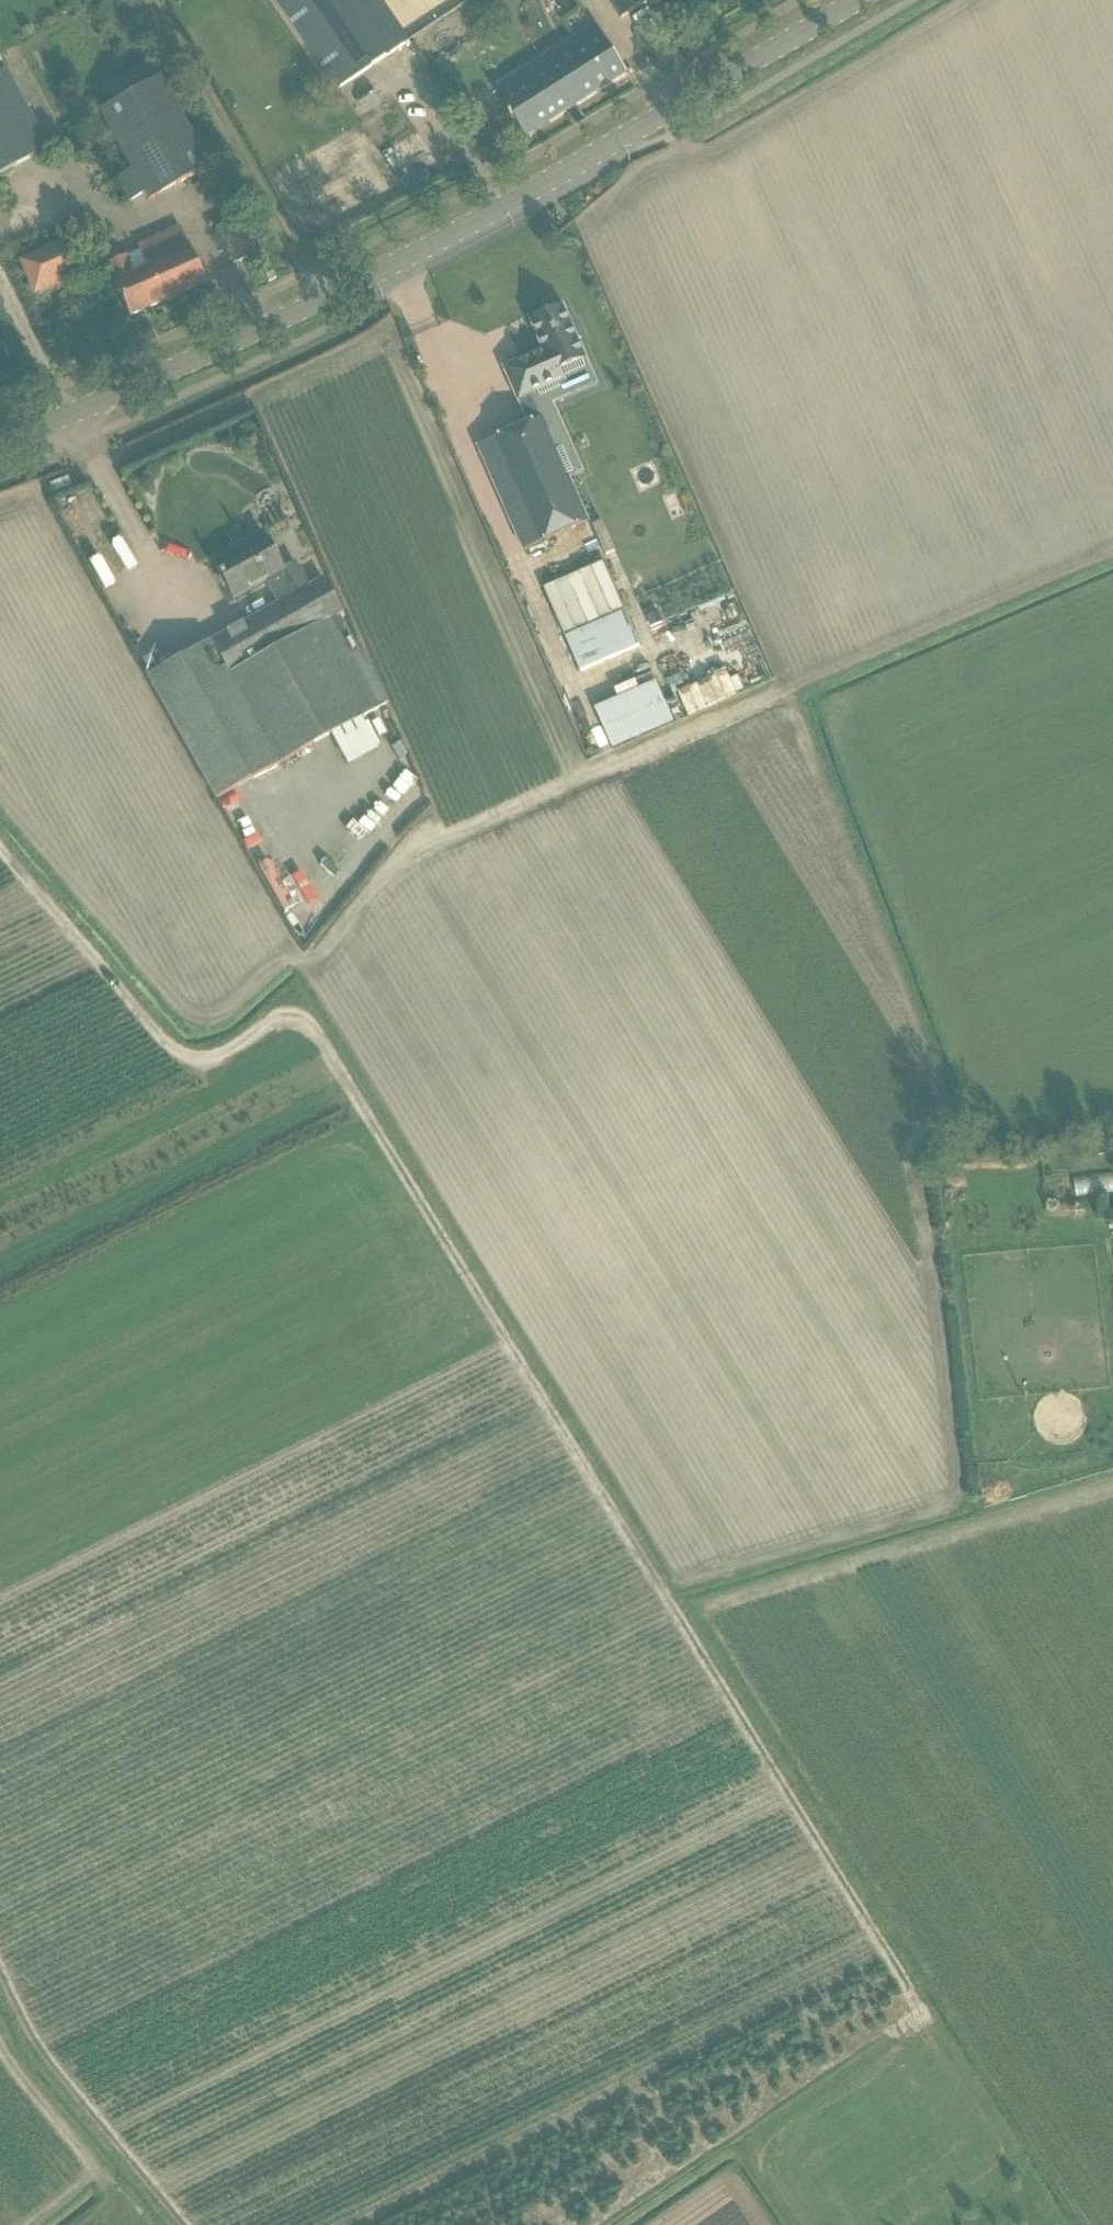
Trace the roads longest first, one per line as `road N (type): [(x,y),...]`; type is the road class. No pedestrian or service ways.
road 1 (tertiary): [(0,441),(83,415),(472,229),(876,0)]

